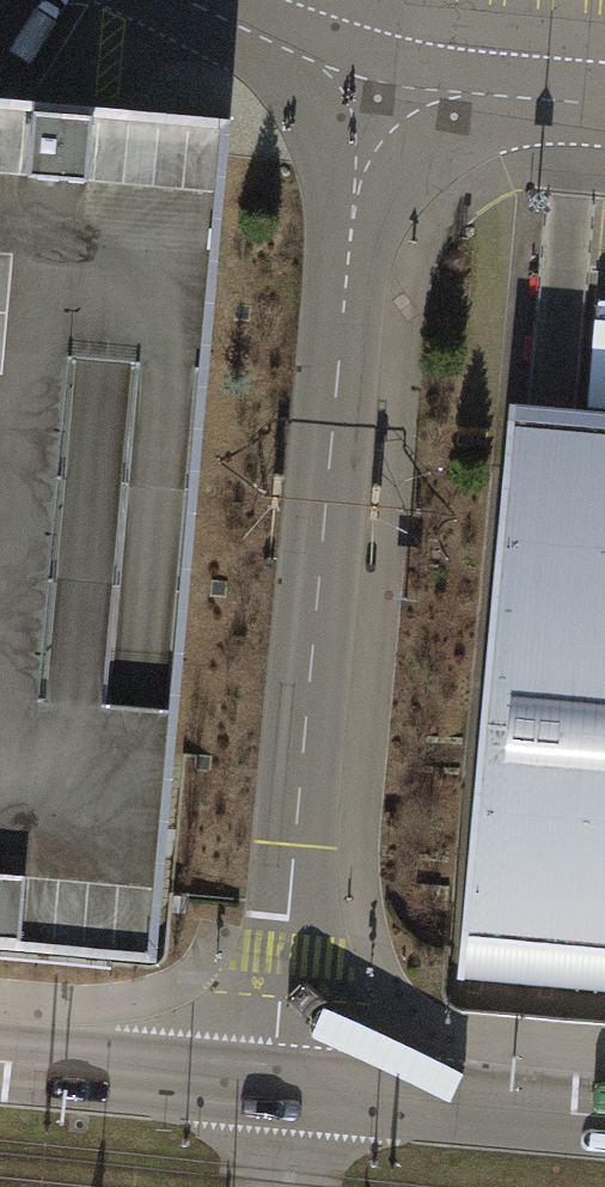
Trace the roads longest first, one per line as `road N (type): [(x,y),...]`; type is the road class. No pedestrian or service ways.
road 1 (unclassified): [(274,1088),(367,80)]
road 2 (unclassified): [(274,1088),(604,1118)]
road 3 (unclassified): [(0,1063),(274,1088)]
road 4 (unclassified): [(367,80),(604,103)]
road 5 (unclassified): [(184,0),(367,80)]

